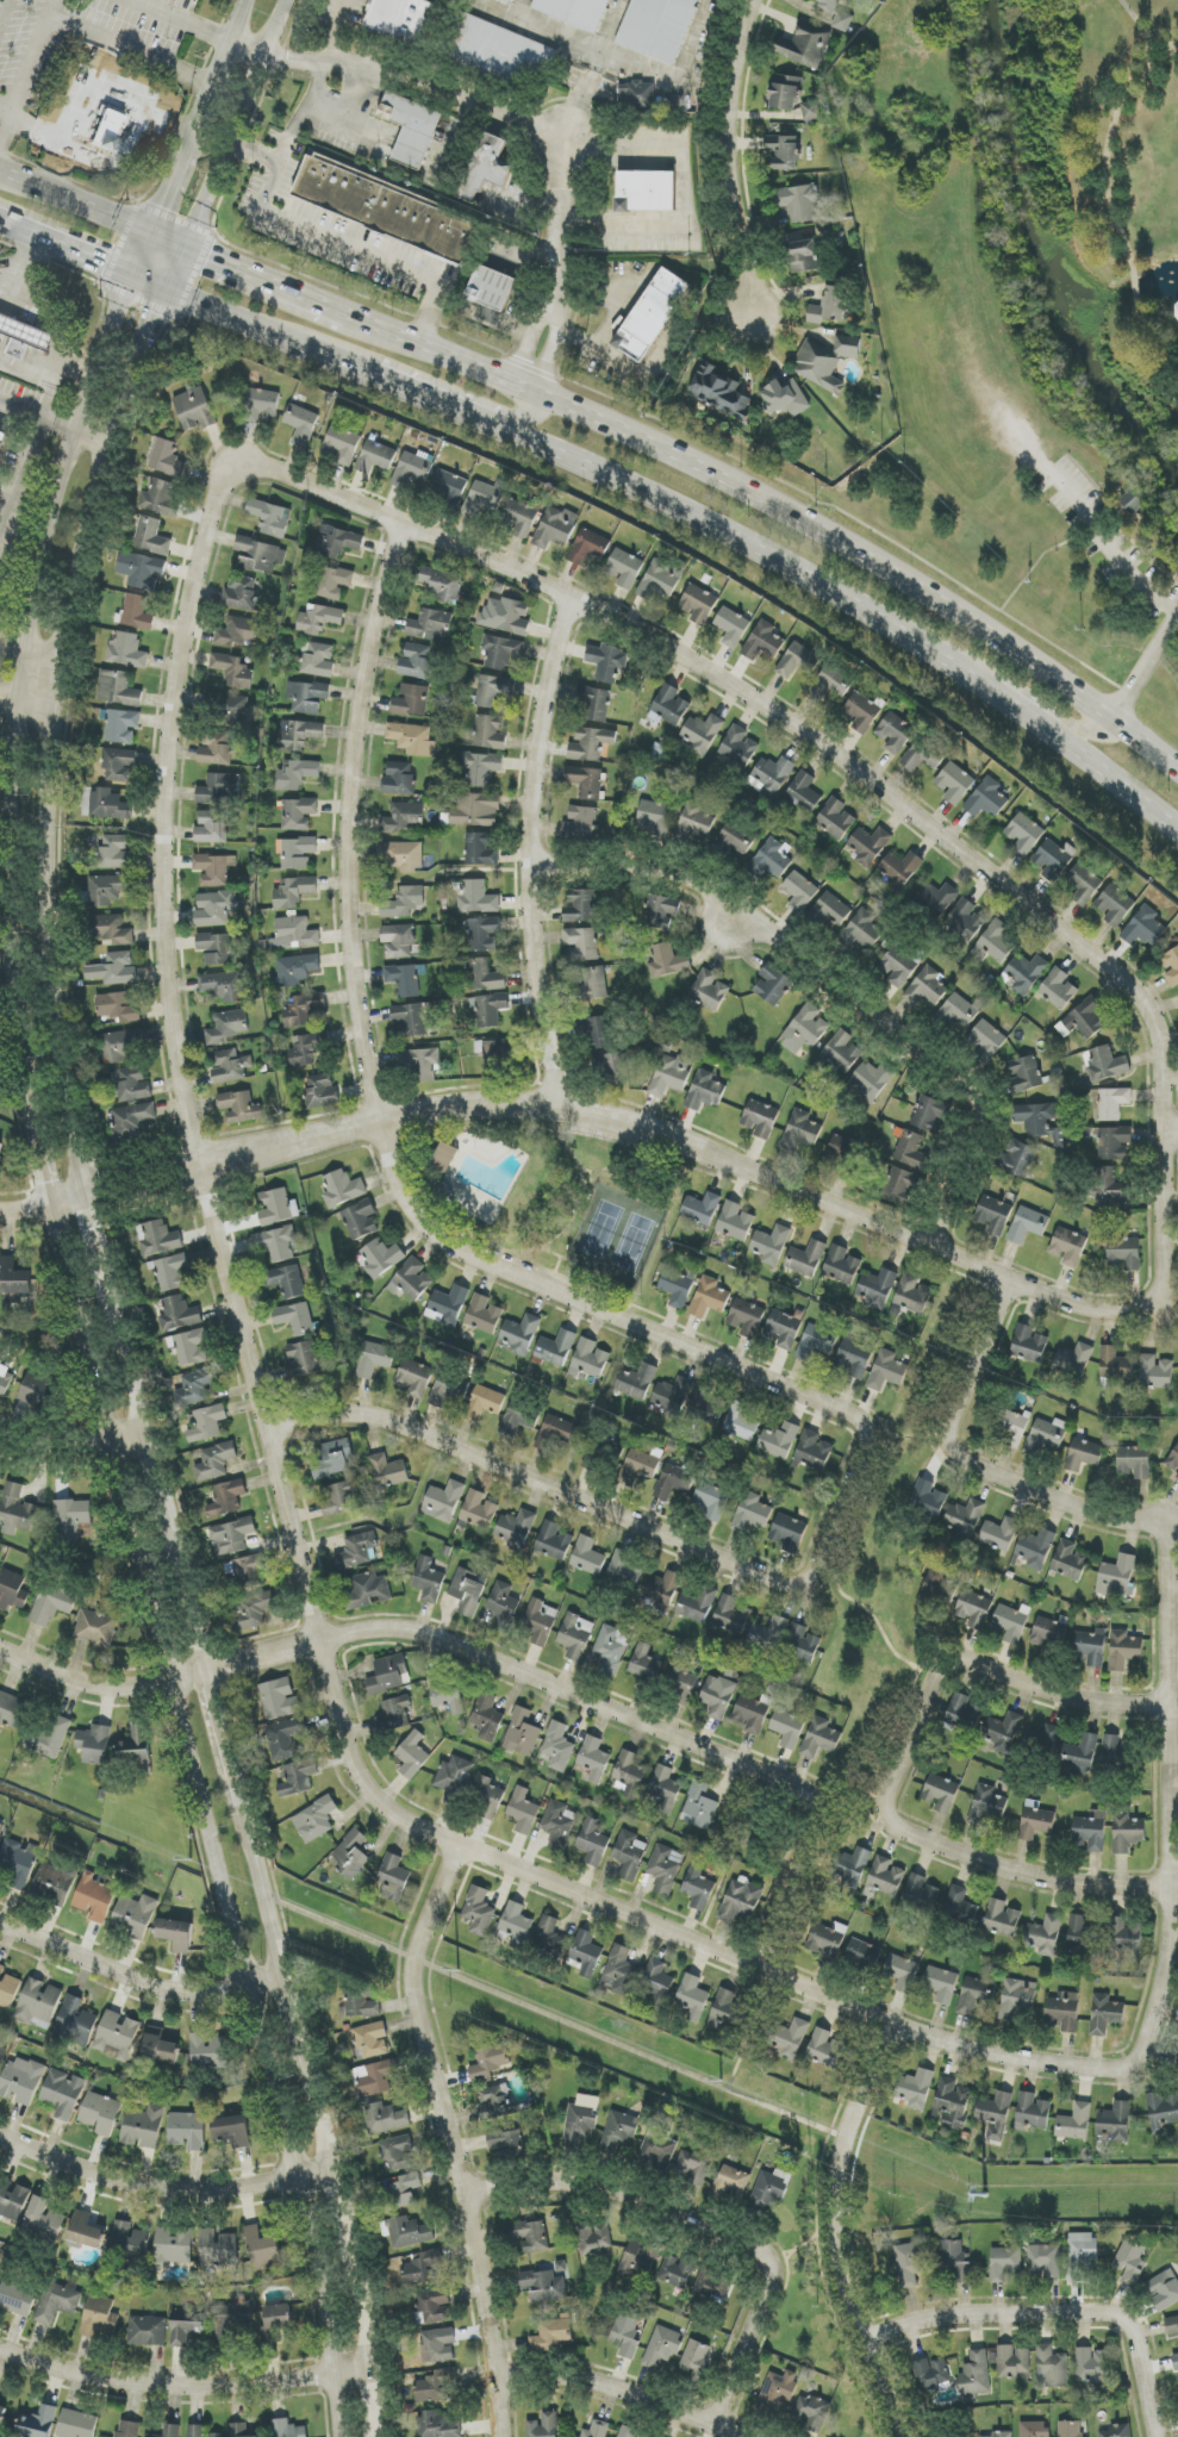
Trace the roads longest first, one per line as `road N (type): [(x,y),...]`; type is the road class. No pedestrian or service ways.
road 1 (residential): [(1135,2059),(1112,2070),(1053,2064),(886,2026),(455,1846),(379,1805),(360,1782),(275,1426),(198,1166),(173,1027),(162,841),(174,697),(211,516),(237,470)]
road 2 (residential): [(237,470),(262,467),(403,525),(708,672),(828,750),(1122,979),(1143,999),(1160,1045),(1161,1309)]
road 3 (secondary): [(210,1676),(200,1614),(88,1203),(50,886),(55,715),(104,476),(130,397)]
road 4 (residential): [(862,1422),(461,1254),(405,1205),(389,1171),(362,1042),(349,886),(355,742),(403,525)]
road 5 (residential): [(1161,1309),(1095,1313),(1066,1304),(675,1143),(559,1110),(467,1110),(379,1123),(60,1207)]
road 6 (primary): [(1177,772),(925,591),(774,504),(350,313)]
road 7 (residential): [(1135,2059),(1168,1946),(1171,1544),(1148,1522),(1072,1507),(972,1467),(950,1447),(1011,1280)]
road 8 (residential): [(174,1683),(326,1641),(429,1633),(806,1784),(816,1796),(817,1832),(754,1968)]
road 9 (secondary): [(132,280),(50,532),(14,767),(20,1023),(42,1127)]
road 10 (secondary): [(174,1683),(303,2181),(330,2304),(343,2436)]
road 11 (residential): [(275,1426),(335,1410),(386,1413),(789,1584),(816,1571),(864,1453),(862,1422)]
road 12 (residential): [(930,1247),(984,1136),(984,1093),(702,889),(665,873),(532,870)]
road 13 (residential): [(505,2436),(503,2383),(466,2194),(413,1983),(420,1933),(455,1846)]
road 14 (primary): [(455,412),(715,531),(877,615),(983,684)]
road 15 (residential): [(559,1110),(537,973),(534,775),(556,646),(573,602)]
road 16 (residential): [(721,2423),(768,2300),(772,2275),(753,2239),(582,2179),(550,2176),(466,2194)]
road 17 (residential): [(903,2436),(841,2294),(831,2237),(837,2161),(886,2026)]
road 18 (residential): [(0,2348),(137,2382),(379,2370)]
road 19 (residential): [(1168,1890),(1053,1882),(897,1827),(890,1796),(915,1741)]
road 20 (residential): [(0,2130),(102,2174),(200,2192),(262,2189),(338,2173)]
road 21 (residential): [(263,60),(398,67),(573,141)]
road 22 (secondary): [(60,1207),(136,1523)]
road 23 (residential): [(752,316),(730,255),(712,137),(740,0)]
road 24 (residential): [(915,1741),(958,1660),(1066,1694),(1171,1703)]
road 25 (residential): [(0,1919),(177,1990),(288,1980)]
road 26 (residential): [(503,2383),(578,2376),(746,2436)]
road 27 (residential): [(1079,2311),(952,2311),(862,2343)]
road 28 (secondary): [(288,1980),(237,1783)]
road 29 (secondary): [(186,248),(263,60)]
road 30 (primary): [(168,294),(355,368)]
road 31 (primary): [(1021,709),(1177,832)]
road 32 (residential): [(0,1644),(91,1683),(174,1683)]
road 33 (residential): [(1160,2436),(1134,2314),(1079,2311)]
road 34 (primary): [(350,313),(186,248)]
road 35 (residential): [(551,308),(573,141)]
road 36 (secondary): [(136,1523),(174,1683)]
road 37 (primary): [(150,232),(0,171)]
road 38 (residential): [(64,17),(210,85)]
road 39 (secondary): [(191,131),(132,280)]
road 40 (secondary): [(130,397),(186,248)]
road 41 (residential): [(148,1431),(75,1450),(0,1435)]
road 42 (secondary): [(379,2370),(350,2224)]
road 43 (primary): [(0,222),(132,280)]
road 44 (secondary): [(338,2173),(306,2044)]

